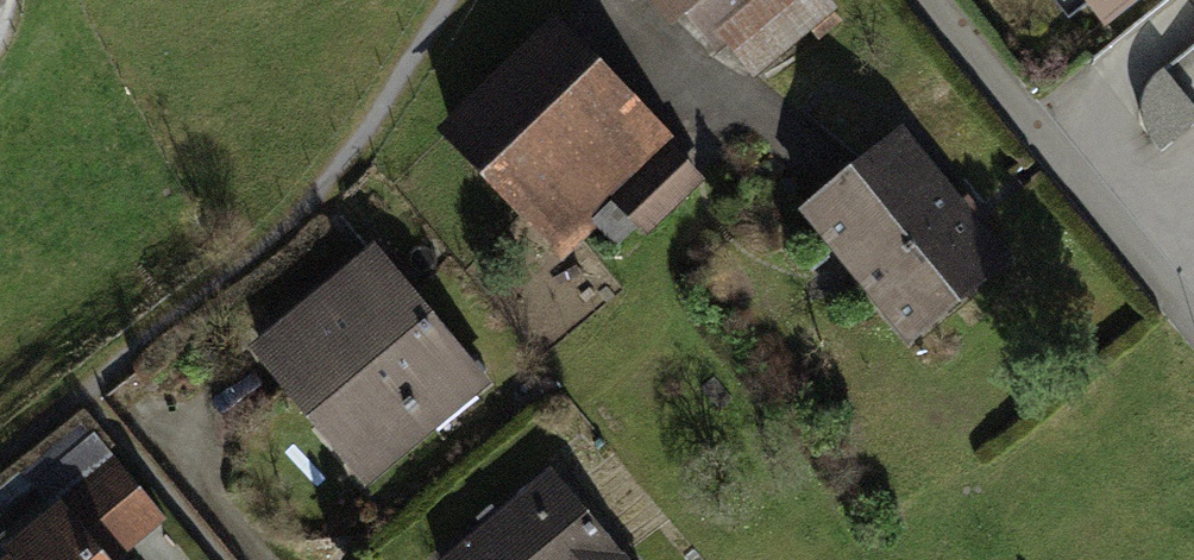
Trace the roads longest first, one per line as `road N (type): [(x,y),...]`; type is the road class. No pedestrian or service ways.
road 1 (residential): [(111,367),(268,559)]

